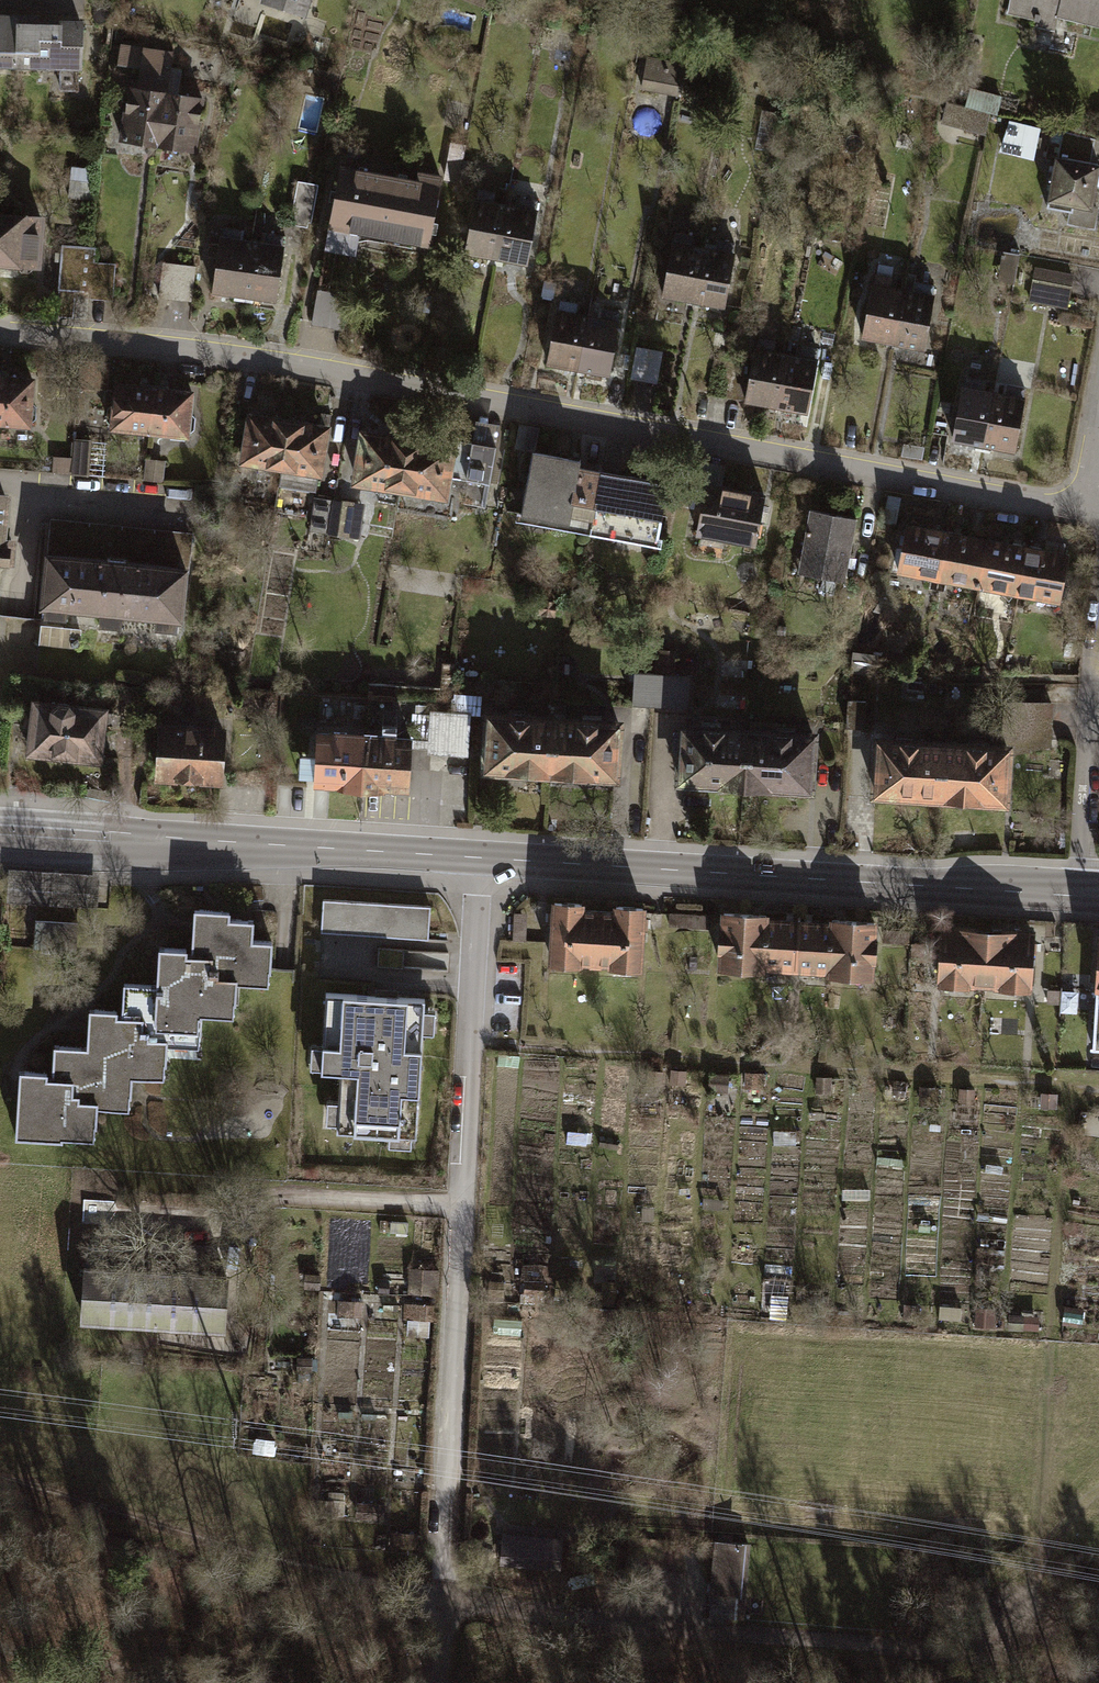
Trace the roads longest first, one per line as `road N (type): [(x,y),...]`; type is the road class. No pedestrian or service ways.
road 1 (residential): [(0,335),(250,362),(1067,517),(1093,512)]
road 2 (residential): [(427,1682),(449,1599),(490,858)]
road 3 (secondary): [(490,858),(1082,892)]
road 4 (secondary): [(0,833),(490,858)]
road 5 (residential): [(1082,892),(1098,738)]

